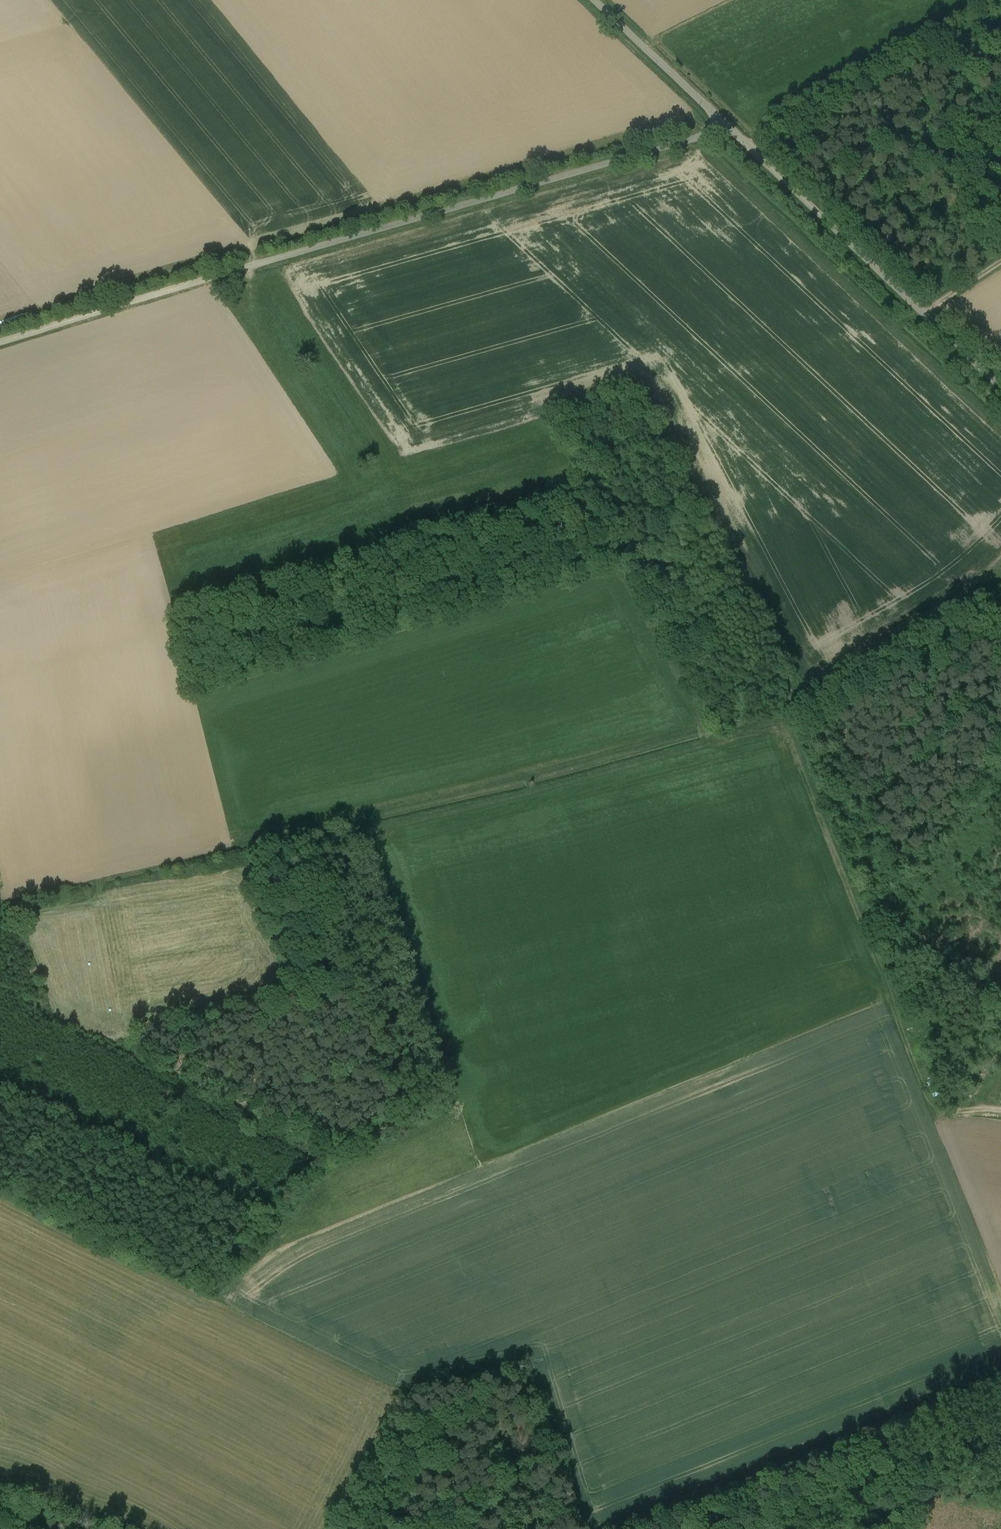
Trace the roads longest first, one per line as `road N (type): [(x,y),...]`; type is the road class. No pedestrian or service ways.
road 1 (unclassified): [(718,118),(686,143),(0,344)]
road 2 (track): [(1000,1111),(946,1112),(929,1103),(787,733)]
road 3 (unclassified): [(718,118),(1000,390)]
road 4 (track): [(0,919),(241,865)]
road 5 (track): [(0,1199),(194,1297)]
road 6 (unclassified): [(599,0),(718,118)]

